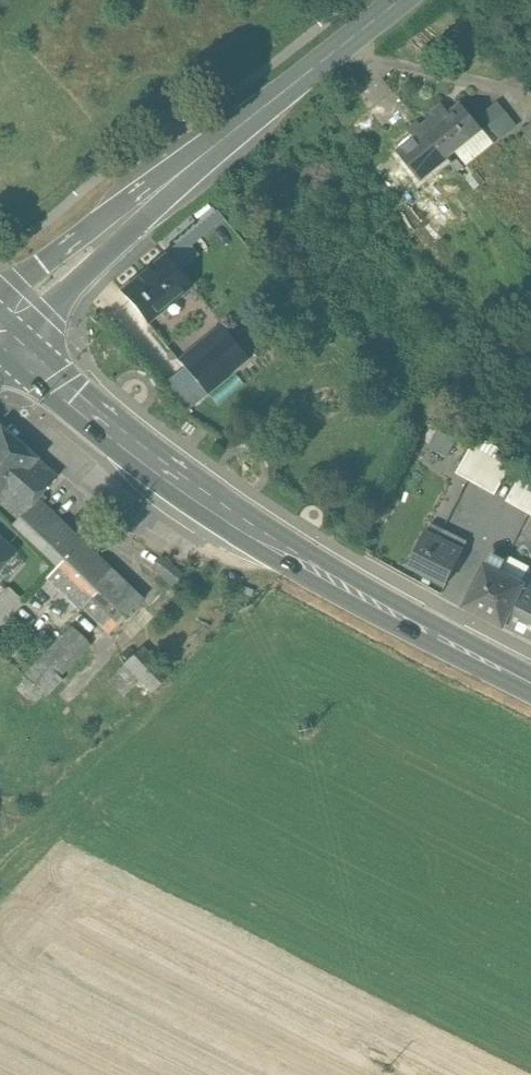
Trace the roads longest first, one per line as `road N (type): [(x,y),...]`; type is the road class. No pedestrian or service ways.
road 1 (primary): [(530,682),(274,539),(1,338)]
road 2 (secondary): [(1,338),(204,157),(403,0)]

